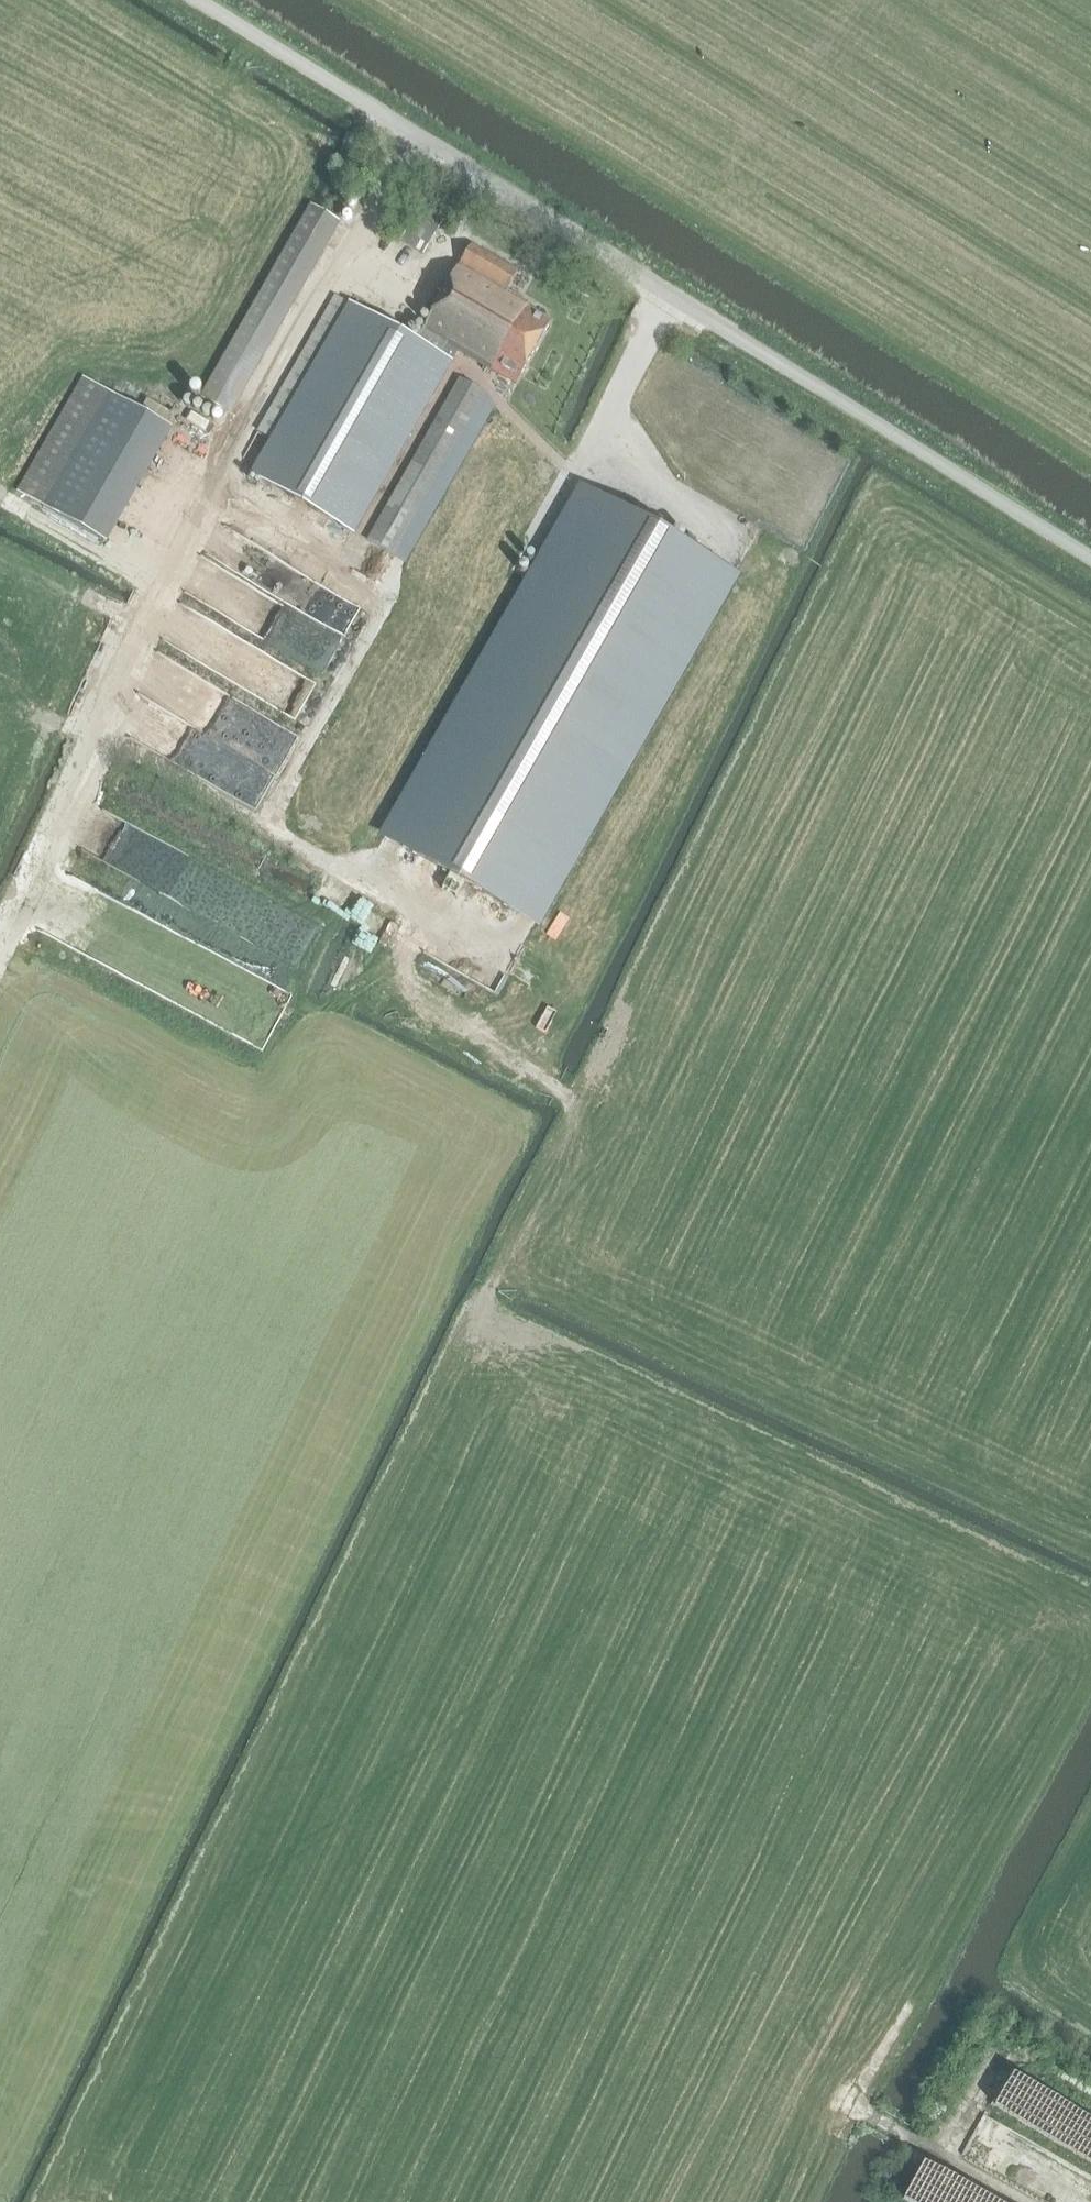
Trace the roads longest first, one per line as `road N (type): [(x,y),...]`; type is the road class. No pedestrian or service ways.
road 1 (unclassified): [(1090,557),(199,0)]

